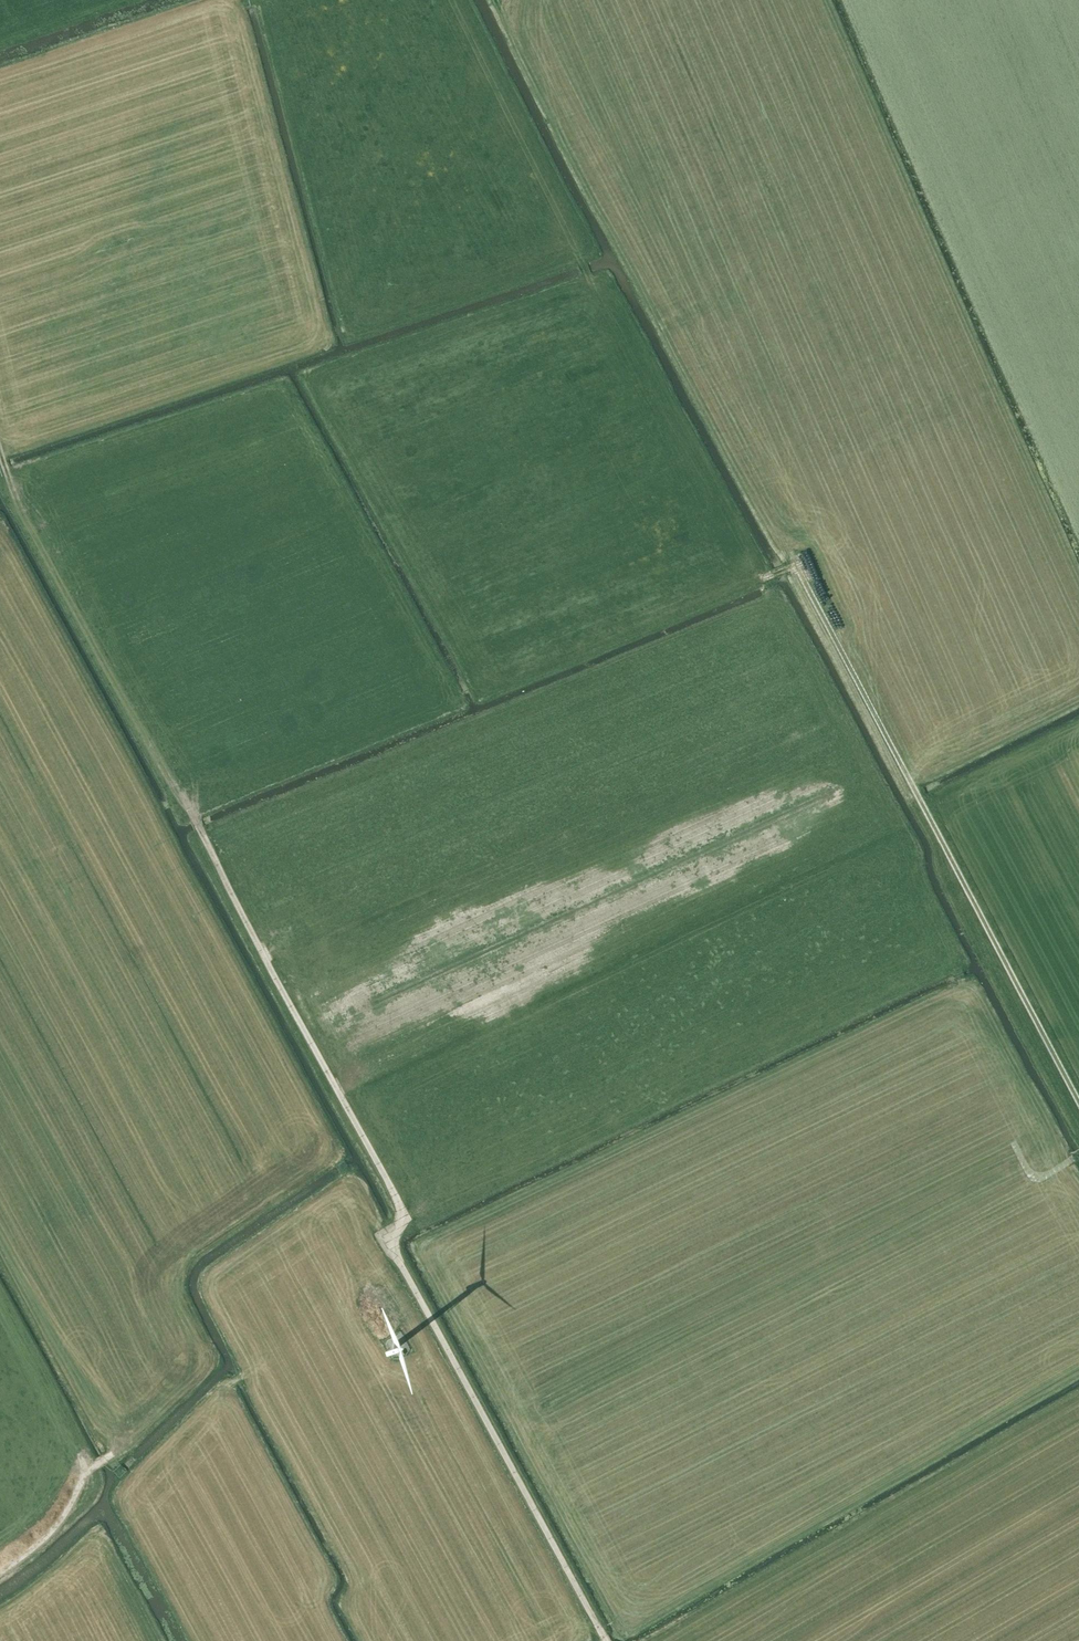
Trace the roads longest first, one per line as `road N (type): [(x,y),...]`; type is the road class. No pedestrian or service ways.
road 1 (track): [(607,1640),(389,1244),(402,1216),(190,813)]
road 2 (track): [(1078,1102),(797,565),(772,575)]
road 3 (track): [(0,1571),(55,1531),(84,1476),(115,1453)]

